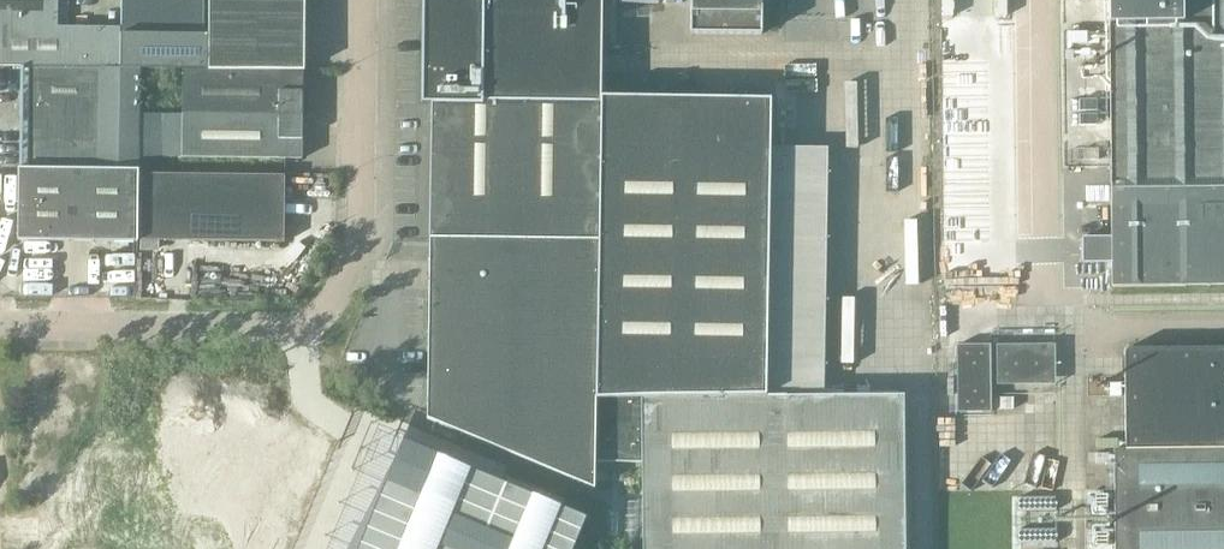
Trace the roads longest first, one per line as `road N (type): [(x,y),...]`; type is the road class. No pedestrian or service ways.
road 1 (unclassified): [(0,326),(279,324),(310,314),(352,270),(360,244),(359,0)]

